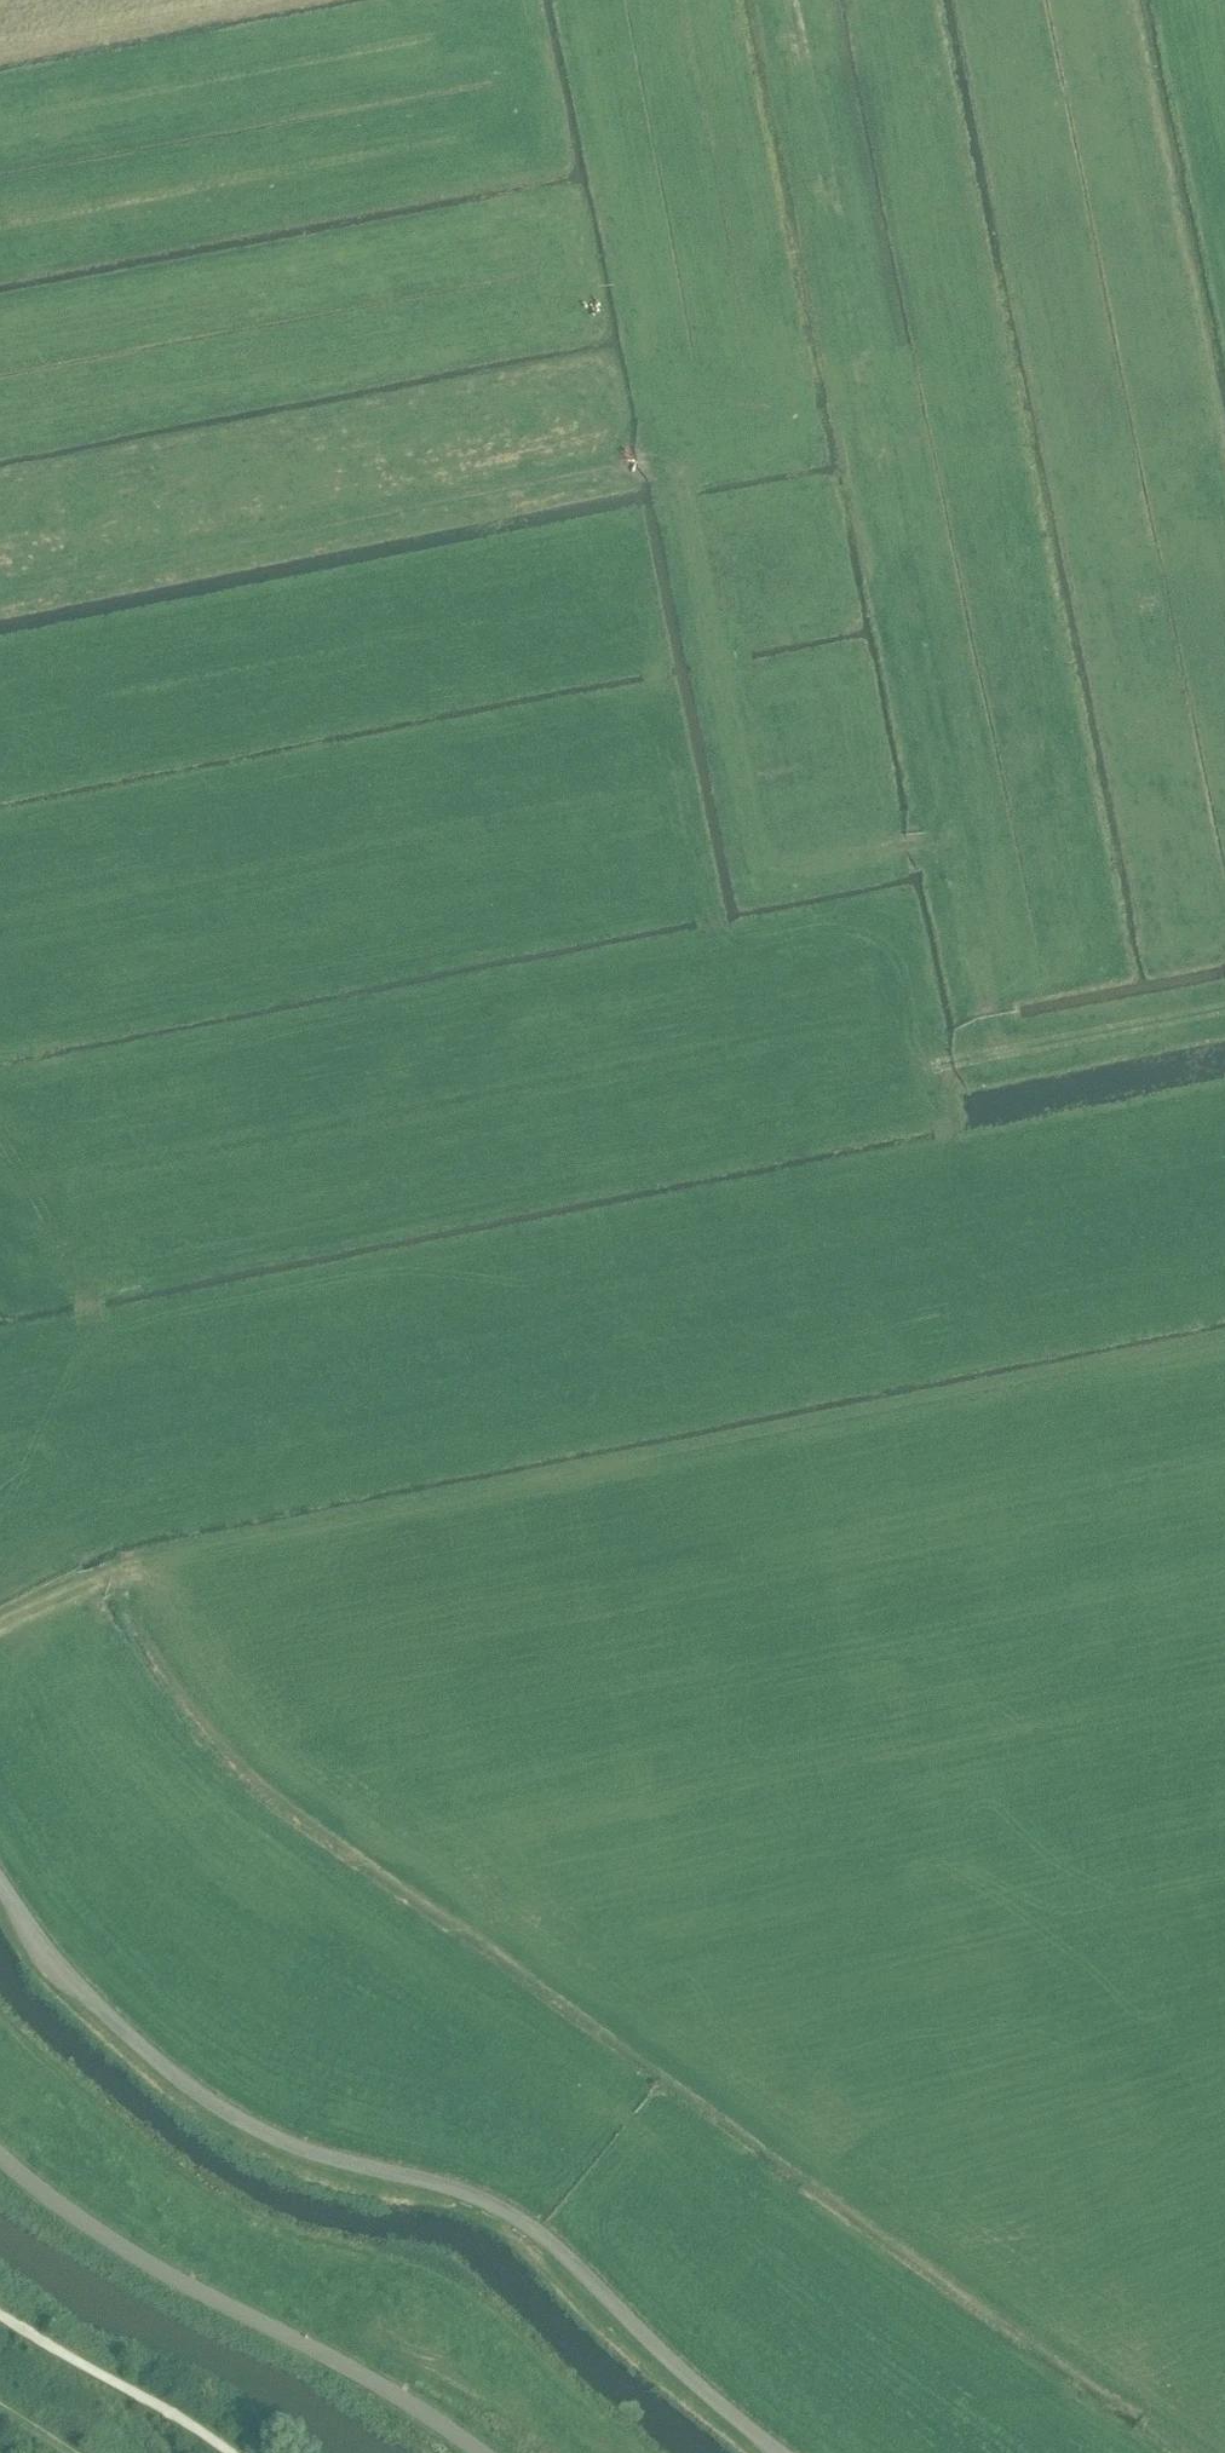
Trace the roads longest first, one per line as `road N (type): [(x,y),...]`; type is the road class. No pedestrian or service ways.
road 1 (residential): [(525,2226),(456,2192),(256,2135),(173,2078),(65,1978),(0,1882)]
road 2 (unclassified): [(782,2452),(687,2382),(525,2226)]
road 3 (track): [(0,1628),(139,1592)]

